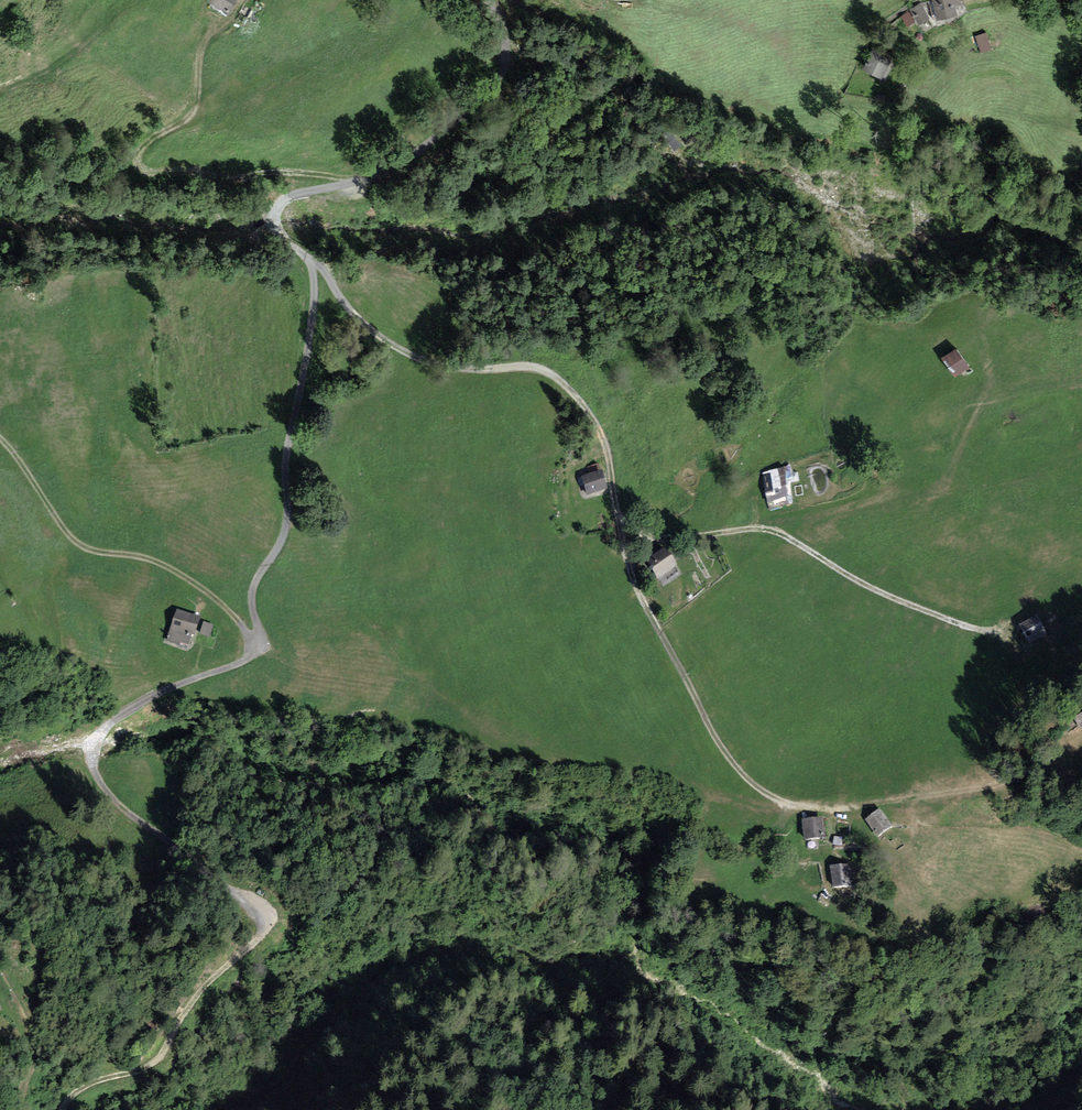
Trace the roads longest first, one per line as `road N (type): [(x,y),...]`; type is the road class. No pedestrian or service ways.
road 1 (track): [(487,0),(508,41),(507,65),(461,118),(371,176),(271,205),(267,225),(312,270),(314,302),(287,446),(287,523),(251,597),(257,647),(238,665),(133,708),(102,731),(91,759),(111,800),(260,910),(265,923),(147,1068),(97,1082),(64,1109)]
road 2 (track): [(304,260),(325,272),(371,331),(401,351),(454,369),(531,367),(583,405),(611,461),(635,583),(719,748),(758,791),(799,807),(846,810),(1000,784)]
road 3 (track): [(244,0),(201,48),(188,119),(149,144),(138,169),(232,167),(341,185)]
road 4 (track): [(257,647),(242,624),(184,576),(149,559),(79,544),(0,436)]
road 5 (track): [(0,94),(41,77),(130,0)]

